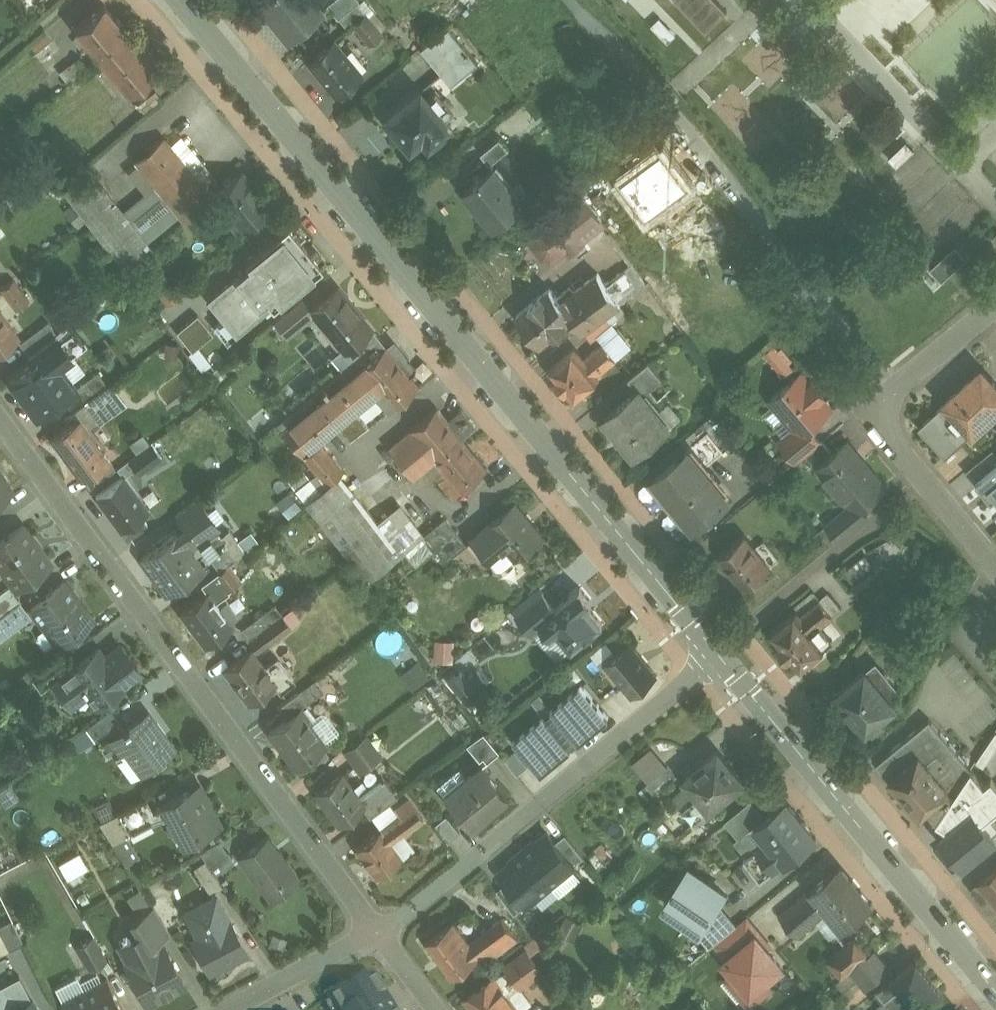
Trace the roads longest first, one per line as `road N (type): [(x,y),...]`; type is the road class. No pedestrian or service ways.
road 1 (primary): [(181,0),(719,654)]
road 2 (residential): [(382,935),(0,417)]
road 3 (residential): [(719,654),(382,935)]
road 4 (primary): [(719,654),(995,992)]
road 5 (residential): [(995,561),(923,480),(886,421),(884,401),(912,360),(995,295)]
road 6 (residential): [(382,935),(231,1009)]

